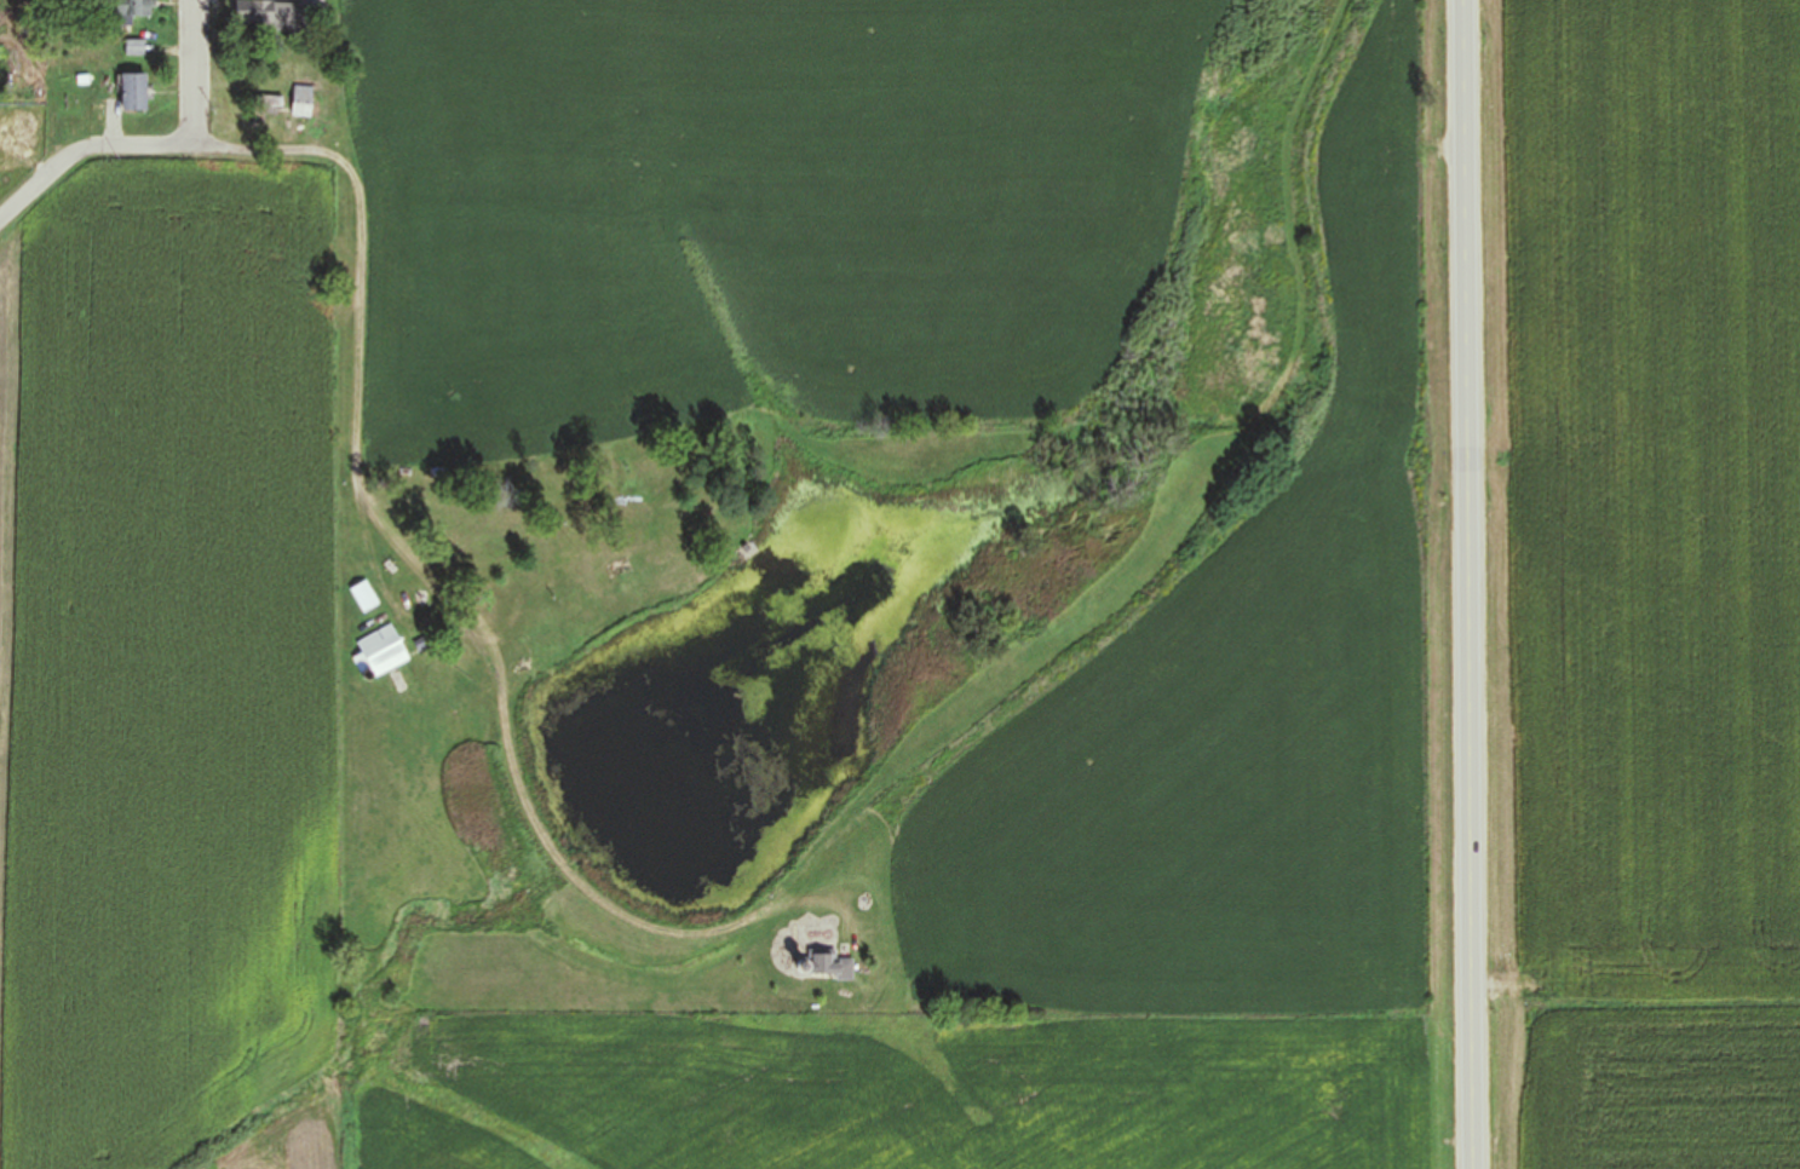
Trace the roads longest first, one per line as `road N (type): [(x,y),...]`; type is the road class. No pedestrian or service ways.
road 1 (primary): [(1478,1168),(1466,0)]
road 2 (residential): [(363,473),(361,183),(327,146),(100,146),(68,157),(0,223)]
road 3 (residential): [(199,146),(197,0)]

